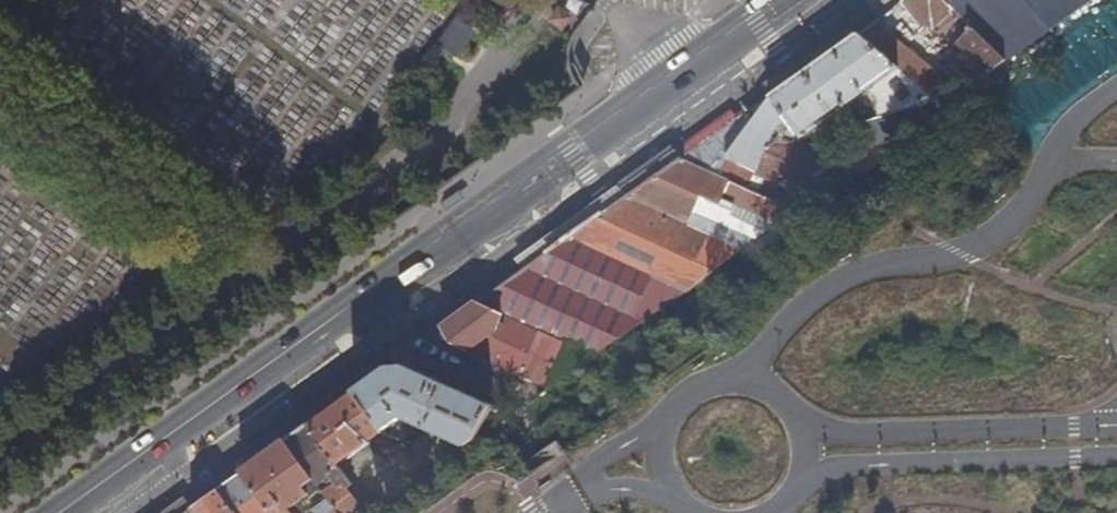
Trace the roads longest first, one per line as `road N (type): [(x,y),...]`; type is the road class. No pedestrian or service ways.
road 1 (primary): [(86,512),(795,0)]

